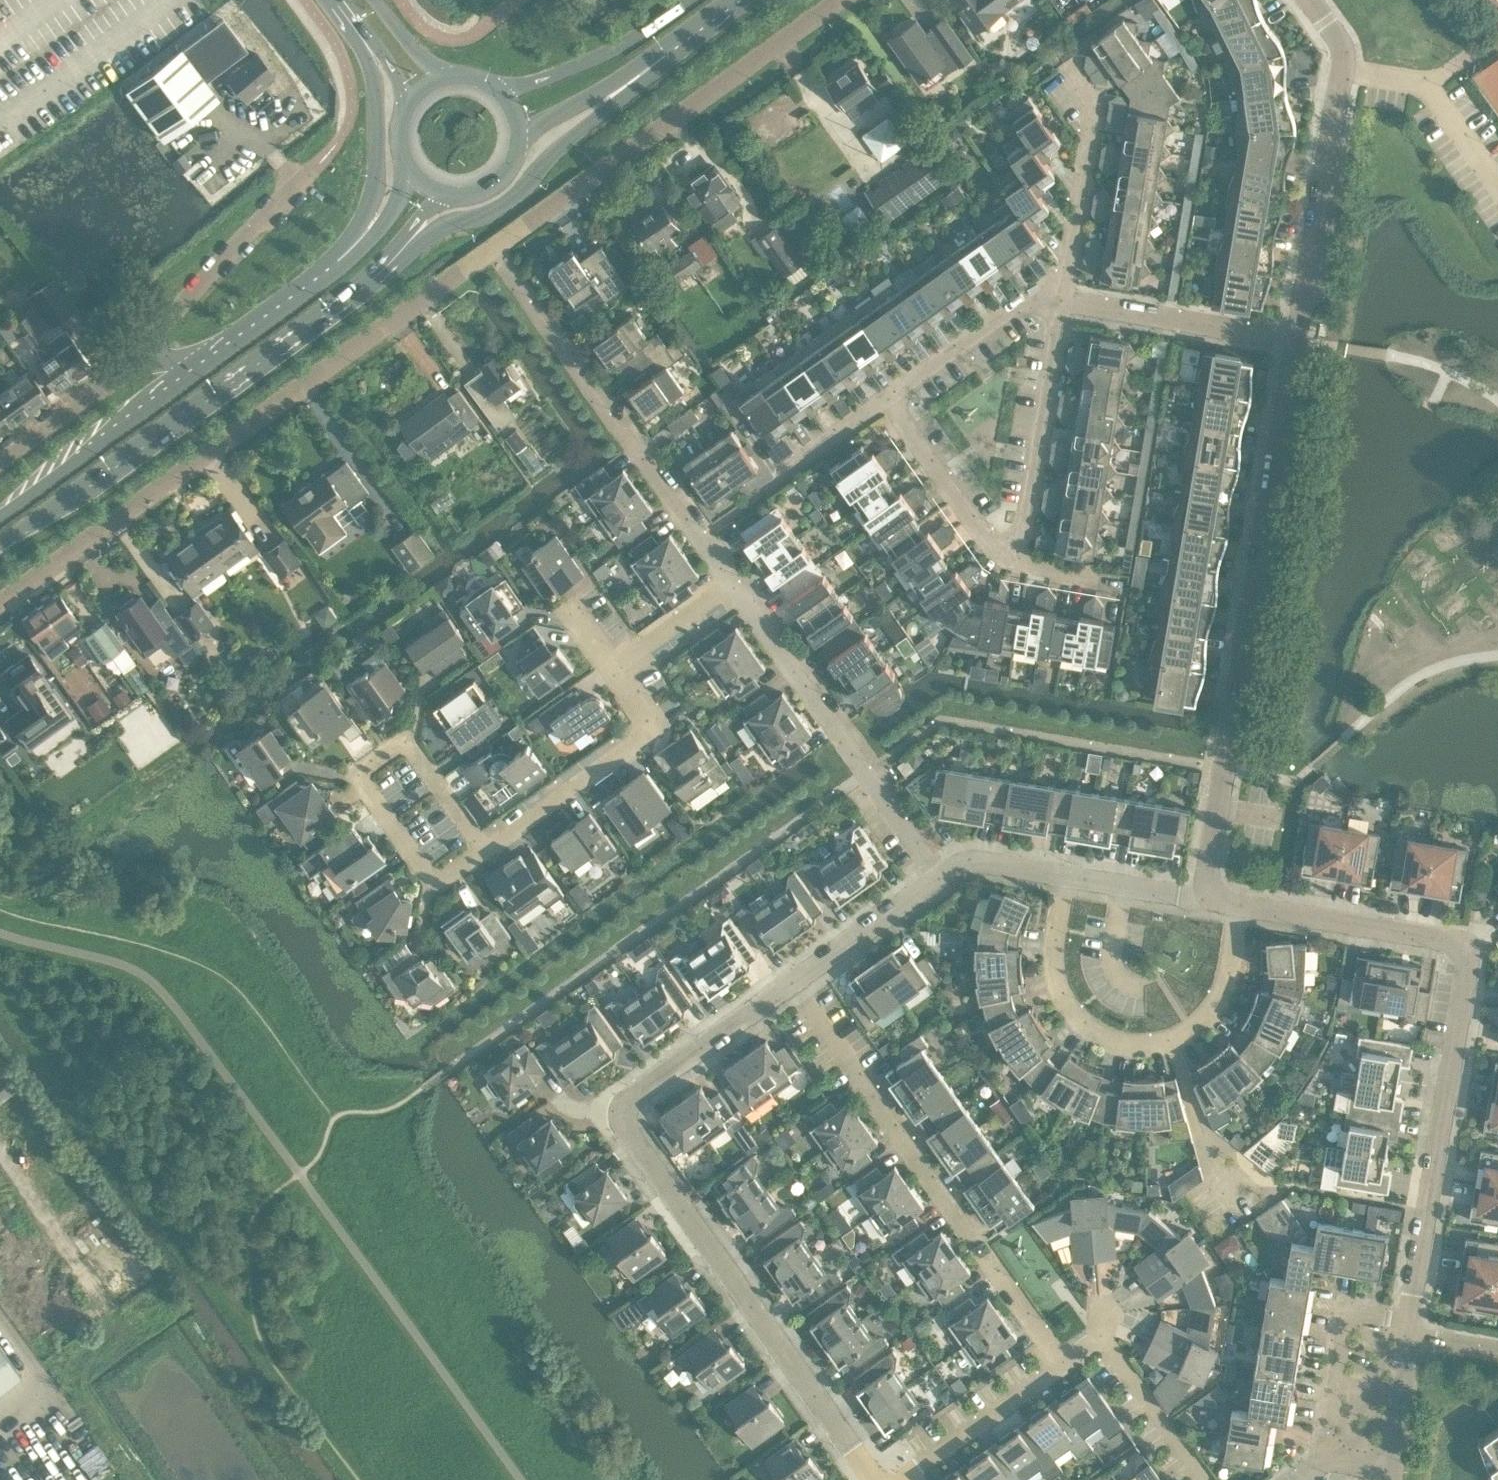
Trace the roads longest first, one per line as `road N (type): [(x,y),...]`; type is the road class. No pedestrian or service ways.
road 1 (unclassified): [(0,604),(839,0)]
road 2 (residential): [(871,1479),(624,1121),(639,1089),(792,983)]
road 3 (residential): [(1410,1328),(1466,958),(1438,936),(1242,906)]
road 4 (residential): [(1205,899),(1298,340)]
road 5 (secondary): [(0,547),(351,293)]
road 6 (secondary): [(351,293),(436,229),(512,200),(555,151),(666,61),(675,38)]
road 7 (residential): [(946,875),(734,582)]
road 8 (residential): [(1298,340),(1344,58),(1311,0)]
road 9 (residential): [(976,1243),(792,983)]
road 10 (residential): [(734,582),(561,344)]
road 11 (residential): [(484,854),(659,731),(614,669)]
road 12 (secondary): [(218,350),(0,515)]
road 13 (residential): [(1016,560),(1066,300)]
road 14 (residential): [(484,854),(434,889),(357,778),(406,743)]
road 15 (unclassified): [(141,351),(313,168)]
road 16 (residential): [(1172,1042),(1108,1037),(1084,1024),(1064,996),(1055,945),(1068,875)]
road 17 (residential): [(1066,300),(1097,104),(1070,68)]
road 18 (residential): [(1066,300),(1298,340)]
road 19 (secondary): [(364,40),(376,162),(362,219),(335,262)]
road 20 (residential): [(1065,1369),(1100,1344),(1204,1479)]
road 21 (residential): [(888,398),(1036,293),(1066,300)]
road 22 (secondary): [(688,0),(587,61),(500,91)]
road 23 (residential): [(1016,560),(888,398)]
road 24 (residential): [(899,1479),(1065,1369)]
road 25 (residential): [(792,983),(946,875)]
road 26 (residential): [(1326,1431),(1344,1315),(1410,1328)]
road 27 (secondary): [(519,136),(675,38)]
road 28 (unclassified): [(0,460),(141,351)]
road 29 (residential): [(1242,906),(1227,987),(1196,1029),(1172,1042)]
road 30 (residential): [(1224,1191),(1172,1042)]
road 31 (residential): [(614,669),(734,582)]
road 32 (secondary): [(335,262),(218,350)]
road 33 (residential): [(1392,1472),(1410,1328)]
road 34 (residential): [(1065,1369),(984,1255)]
road 35 (residential): [(1068,875),(1205,899)]
road 36 (secondary): [(351,293),(441,191)]
road 37 (residential): [(406,743),(484,854)]
road 38 (secondary): [(405,162),(386,223),(335,262)]
road 39 (residential): [(946,875),(968,860),(1068,875)]
road 40 (residential): [(787,475),(888,398)]

